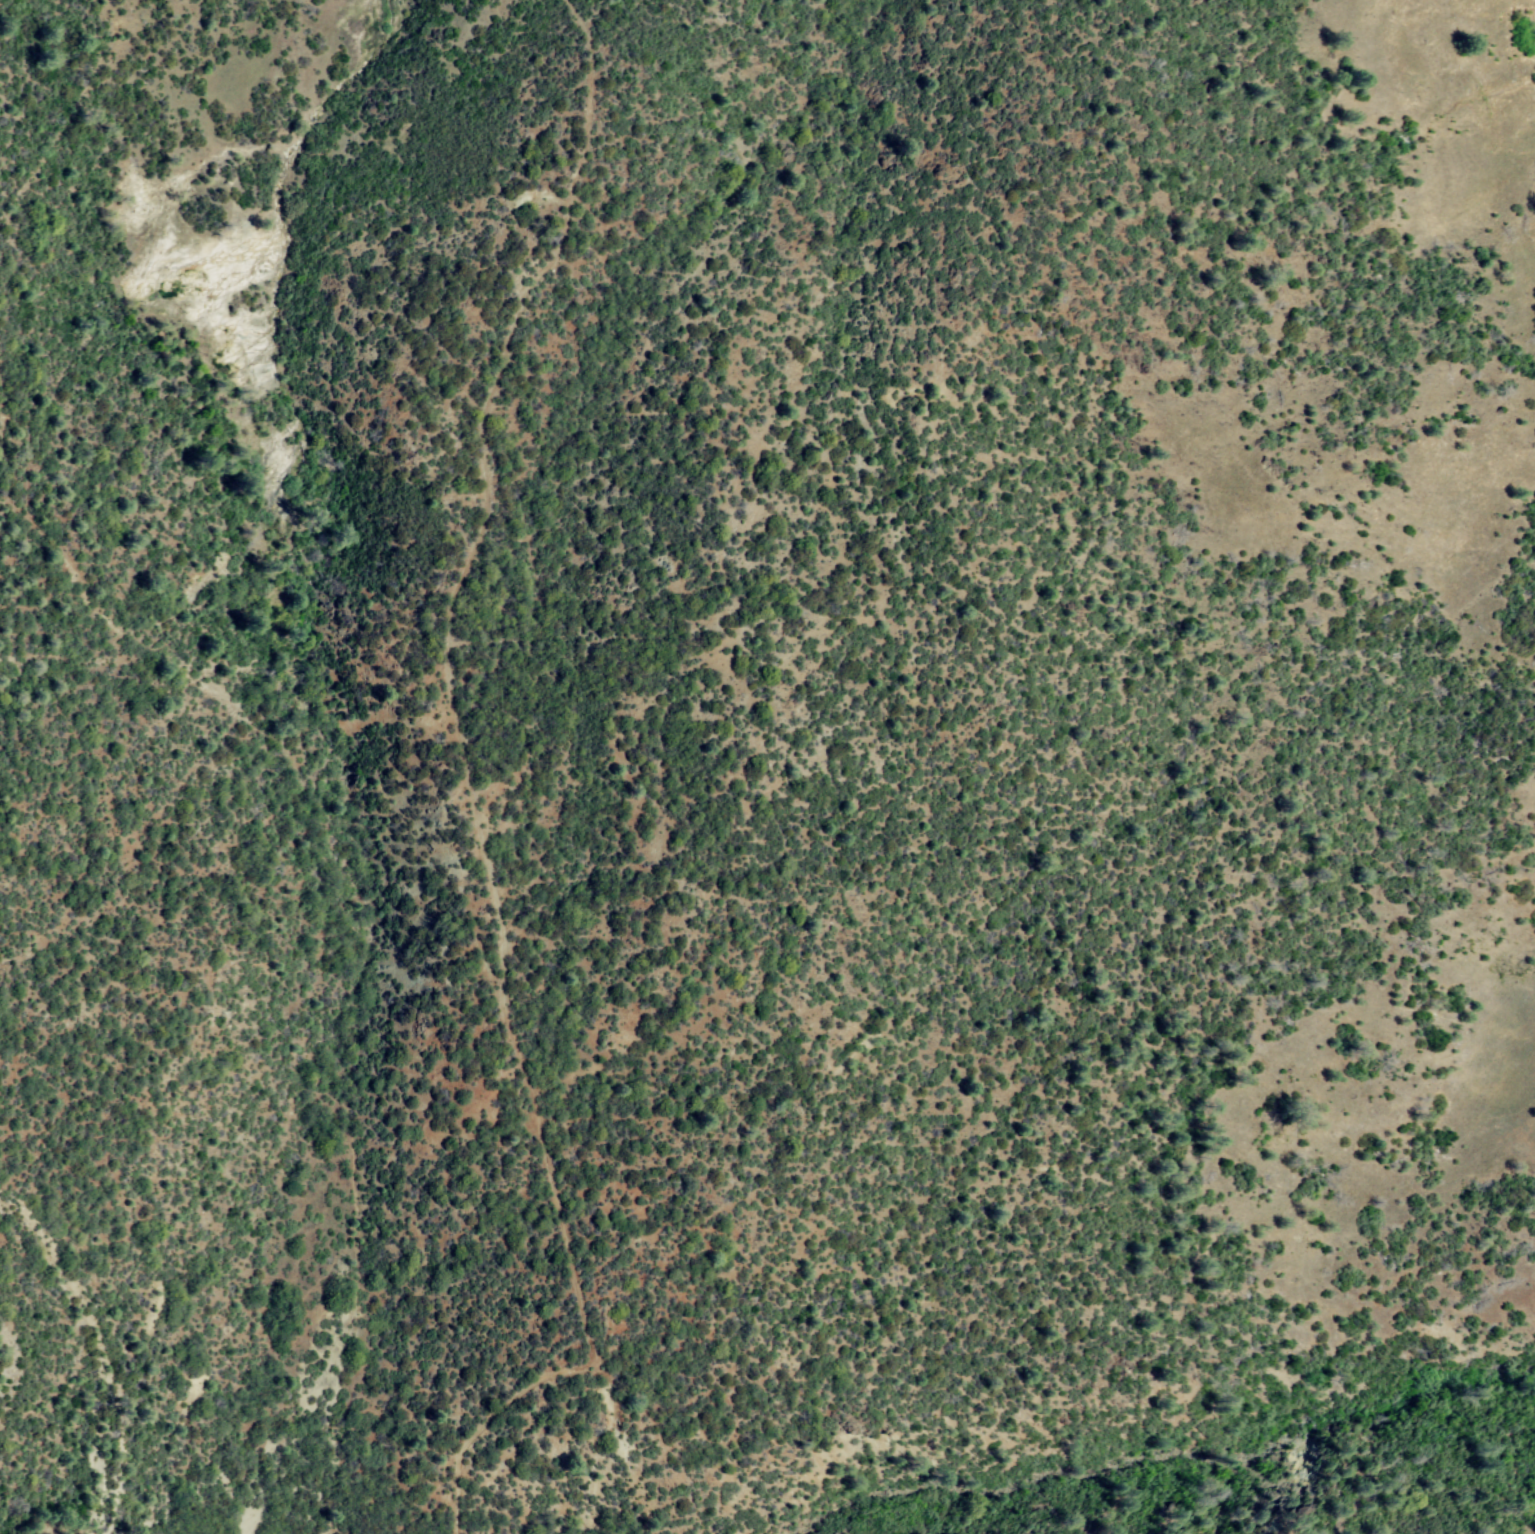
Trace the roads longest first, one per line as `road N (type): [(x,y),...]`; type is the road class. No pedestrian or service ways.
road 1 (track): [(70,1533),(96,1486),(95,1347),(50,1253),(0,1208)]

